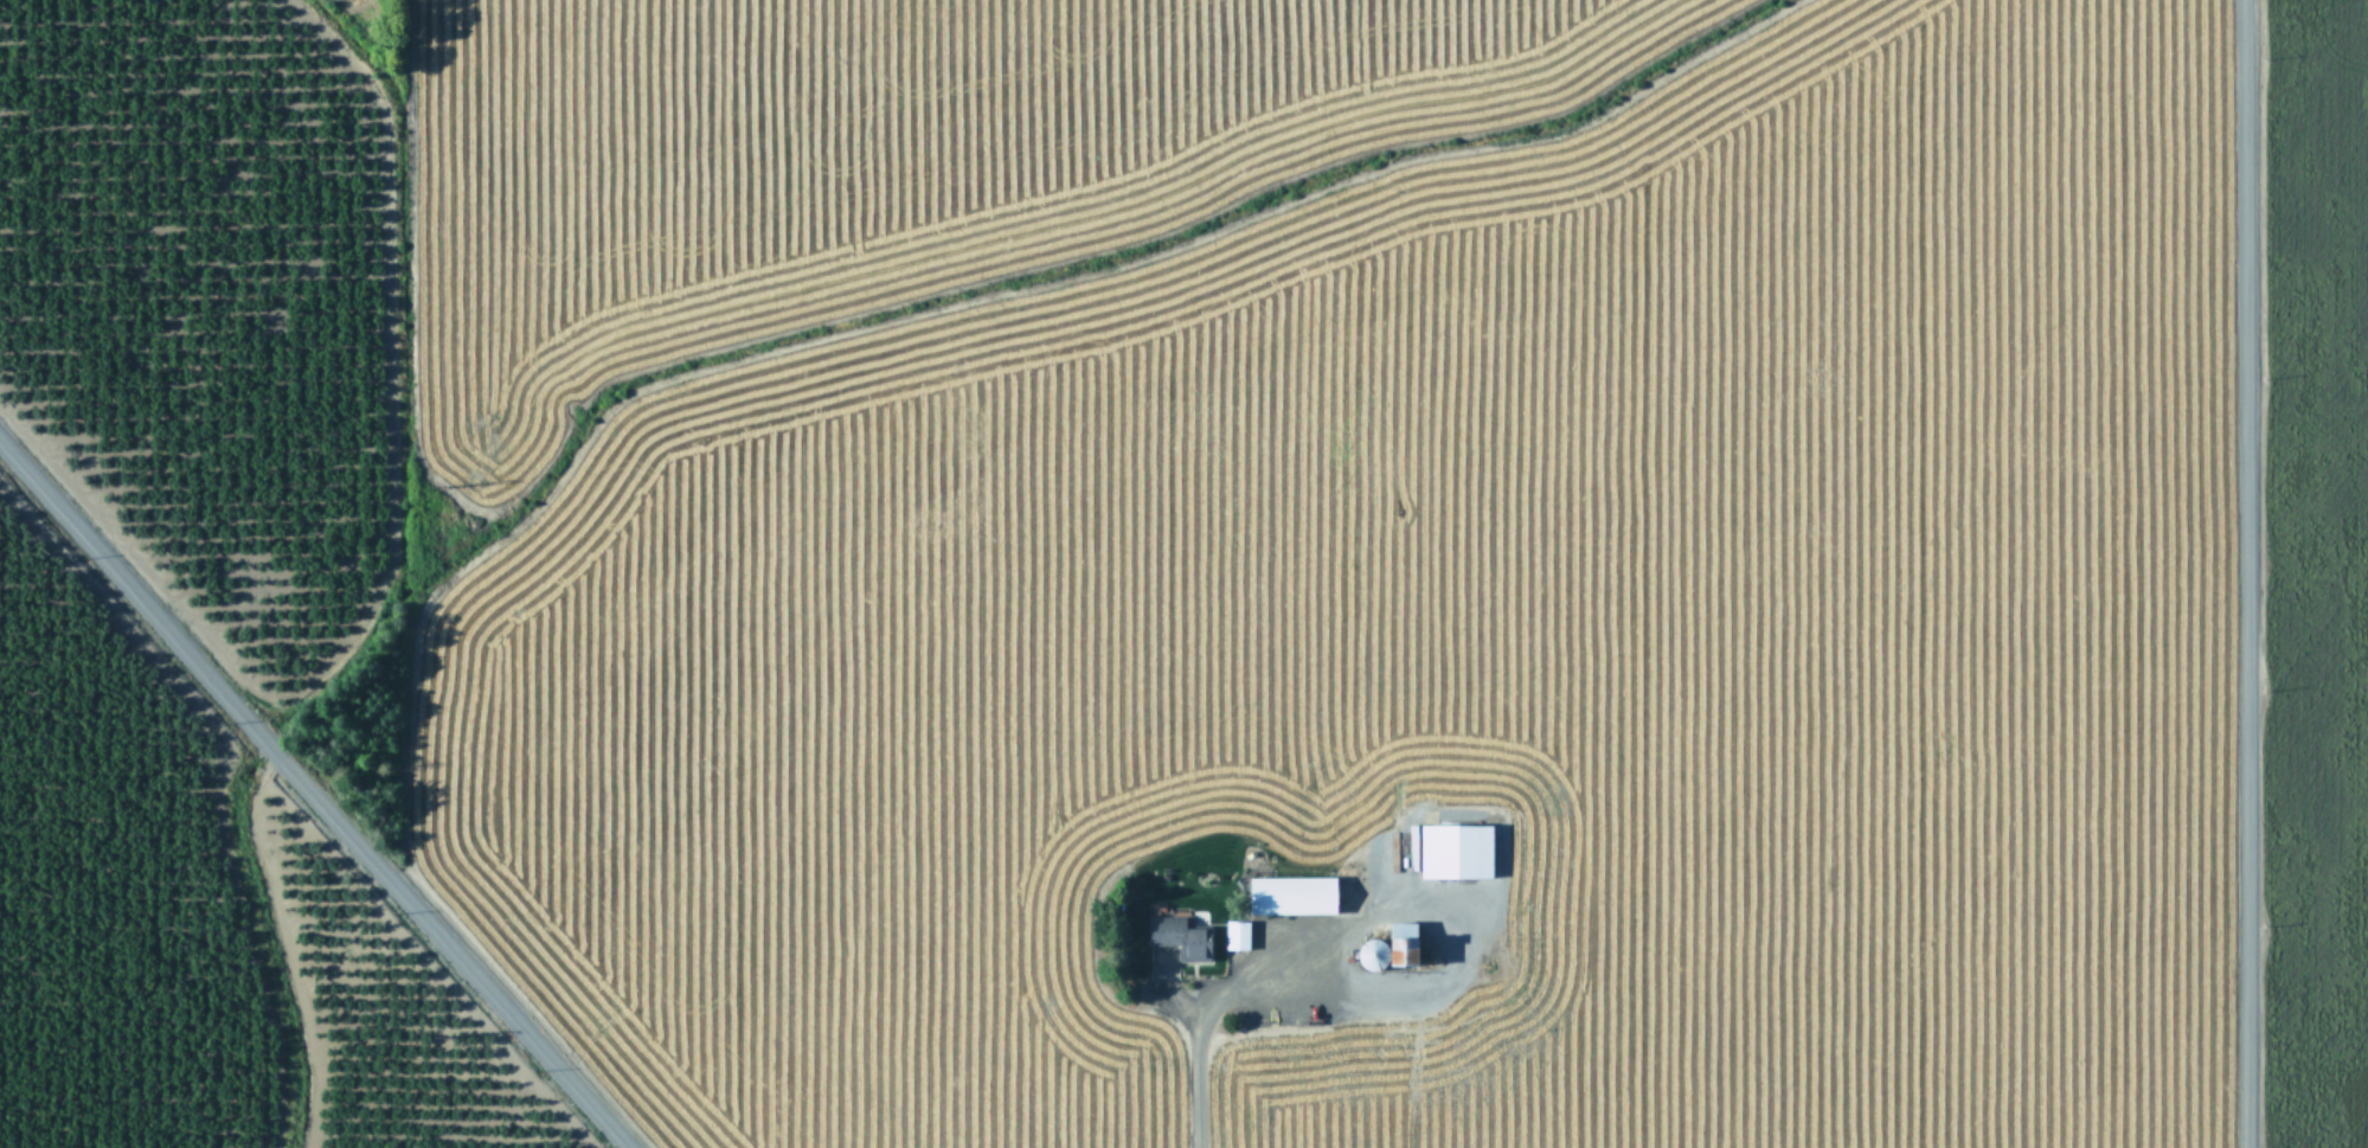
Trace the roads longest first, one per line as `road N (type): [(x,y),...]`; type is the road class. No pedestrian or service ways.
road 1 (residential): [(2244,1147),(2241,0)]
road 2 (residential): [(626,1147),(0,444)]

